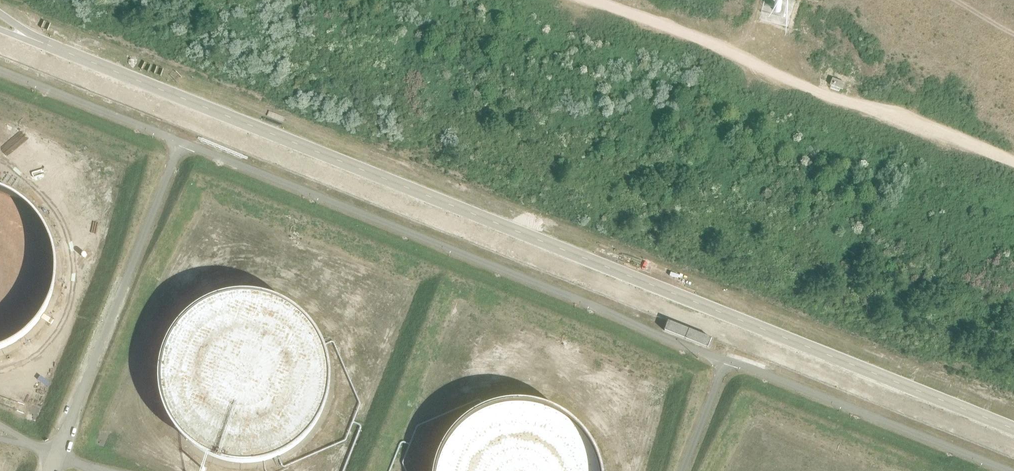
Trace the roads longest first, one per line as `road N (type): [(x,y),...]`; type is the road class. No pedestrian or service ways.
road 1 (track): [(587,0),(728,48),(1013,167)]

